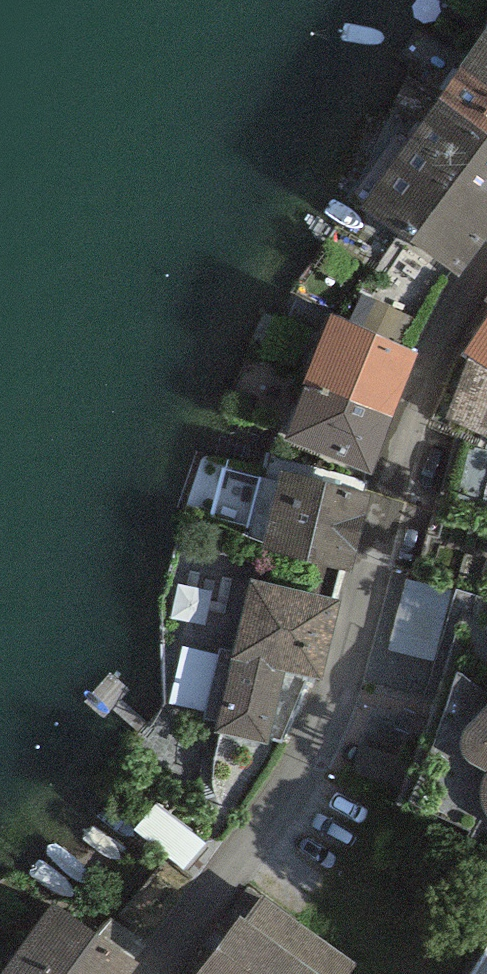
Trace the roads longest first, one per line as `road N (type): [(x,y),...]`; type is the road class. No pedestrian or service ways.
road 1 (residential): [(486,287),(451,336),(300,794),(171,973)]

